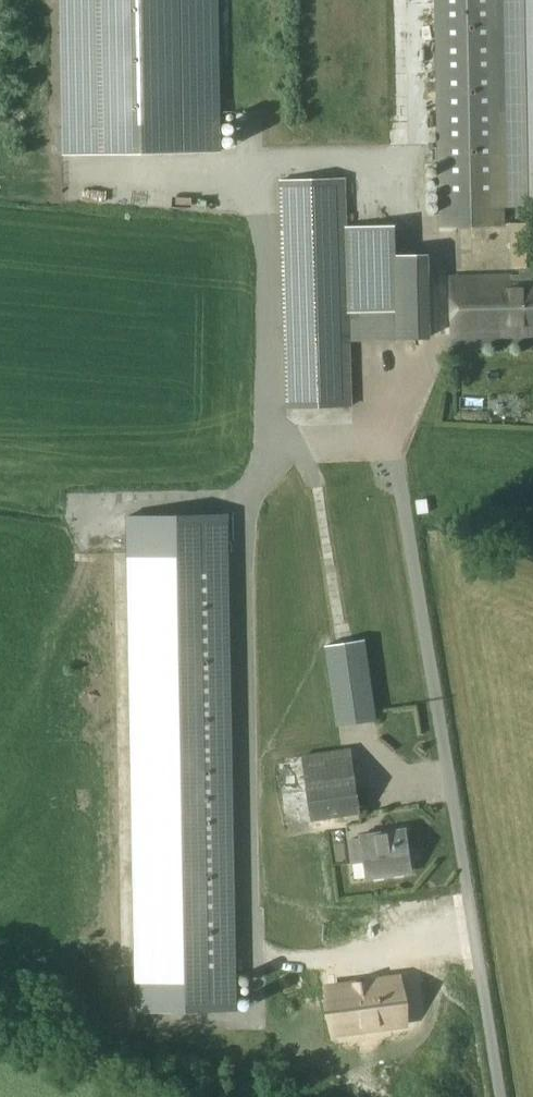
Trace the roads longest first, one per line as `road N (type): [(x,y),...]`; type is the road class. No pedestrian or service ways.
road 1 (unclassified): [(502,1096),(398,459)]

